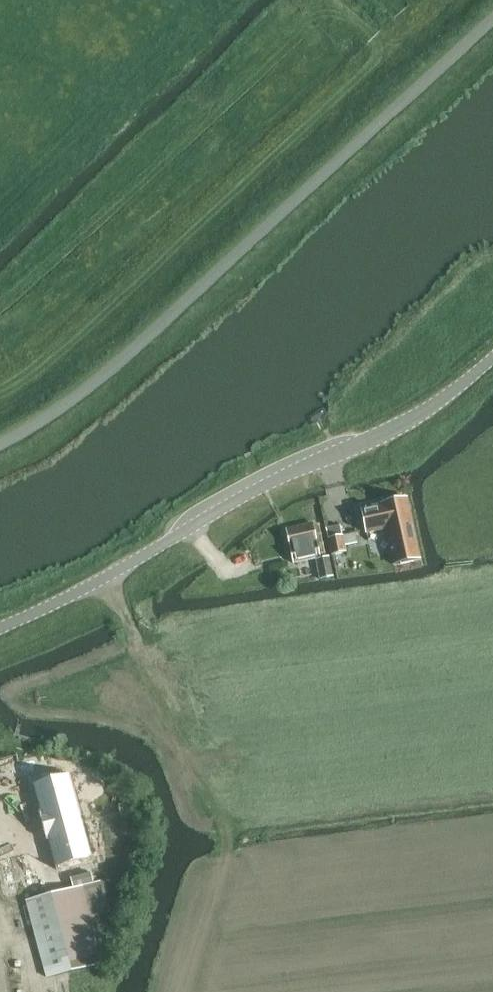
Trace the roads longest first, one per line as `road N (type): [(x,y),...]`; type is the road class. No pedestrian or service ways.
road 1 (unclassified): [(0,445),(51,423),(492,30)]
road 2 (unclassified): [(0,631),(110,581),(247,494),(399,428),(492,360)]

